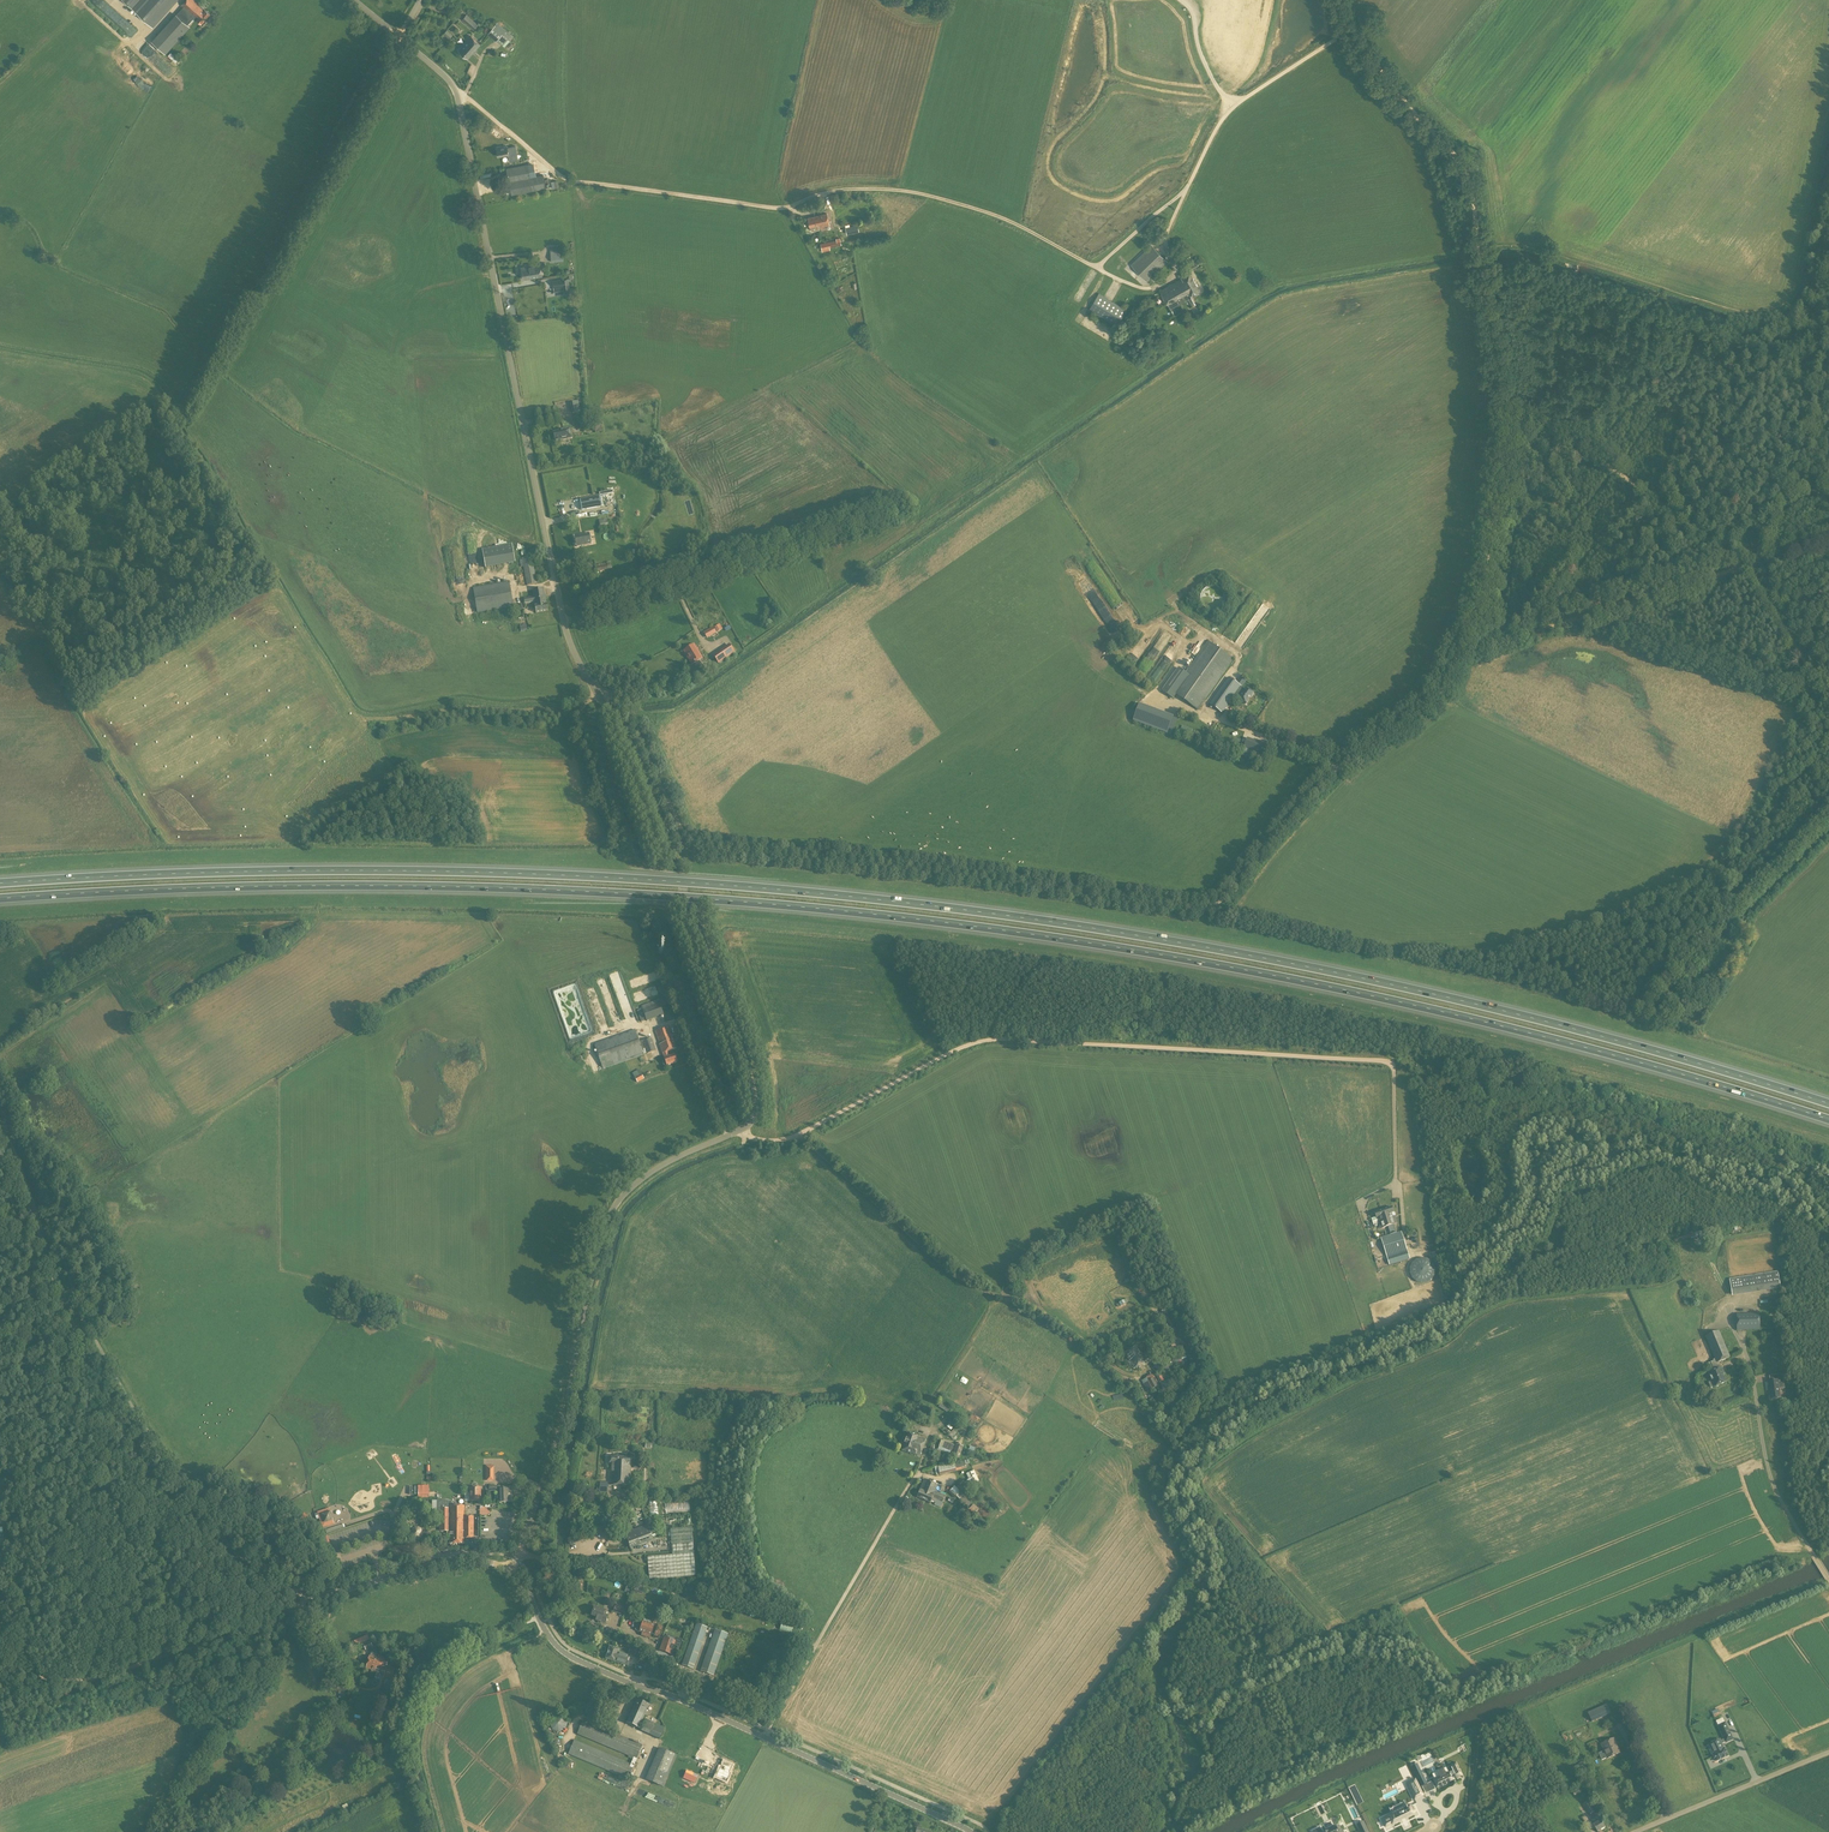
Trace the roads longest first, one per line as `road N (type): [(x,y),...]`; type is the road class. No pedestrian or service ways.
road 1 (motorway): [(0,899),(216,887),(506,888),(904,917),(1249,971),(1476,1020),(1828,1120)]
road 2 (motorway): [(1828,1104),(1483,1005),(1257,957),(905,902),(506,873),(222,872),(0,884)]
road 3 (unclassified): [(509,1571),(550,1460),(614,1207),(653,1171),(743,1129),(755,1103),(652,801),(567,637),(456,92),(401,38)]
road 4 (track): [(456,92),(569,181),(779,208),(840,186),(915,191),(993,214),(1154,287),(1177,274),(1164,239),(1230,109),(1349,32)]
road 5 (track): [(1461,652),(1432,701),(1343,766),(1204,910),(876,859),(699,845),(686,837),(655,773),(629,699),(607,690),(600,695)]
road 6 (track): [(759,1139),(794,1137),(968,1046),(998,1039),(1394,1063)]
road 7 (tertiary): [(307,1593),(236,1564),(146,1471),(62,1301),(0,1126)]
road 8 (track): [(401,38),(183,422),(165,430),(153,419)]
road 9 (tertiary): [(887,1793),(572,1657),(550,1639),(509,1571)]
road 10 (track): [(1481,251),(1508,440),(1478,616),(1461,652)]
road 11 (track): [(1501,392),(1750,566)]
road 12 (track): [(1461,652),(1750,566)]
road 13 (track): [(1338,0),(1349,32),(1466,167),(1481,251)]
road 14 (track): [(148,1831),(283,1645),(300,1606)]
road 15 (track): [(1650,1006),(1828,828)]
road 16 (unclassified): [(1828,1579),(1773,1485),(1752,1380)]
road 17 (track): [(300,1606),(100,1675)]
road 18 (tertiary): [(307,1593),(442,1562),(487,1562),(509,1571)]
road 19 (unclassified): [(1641,1831),(1828,1754)]
road 20 (track): [(1750,566),(1828,702)]
road 21 (track): [(1096,266),(1188,187)]

